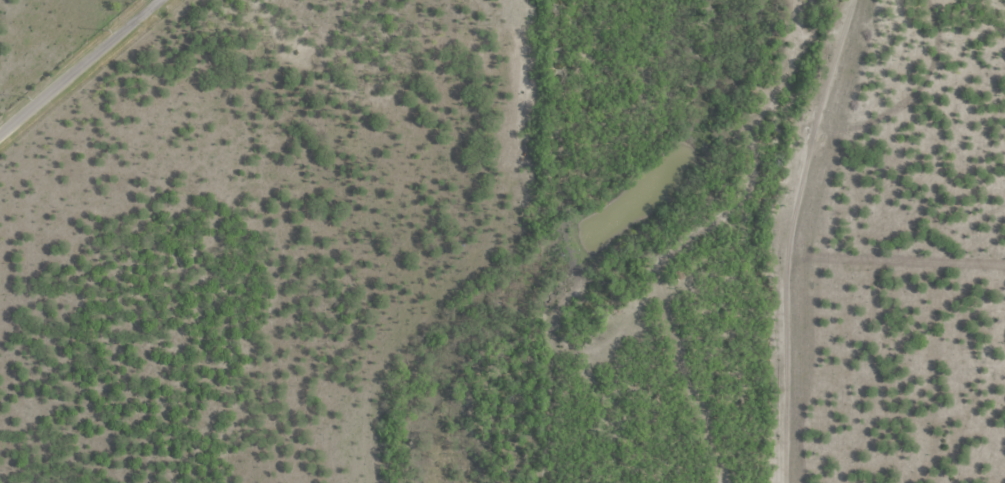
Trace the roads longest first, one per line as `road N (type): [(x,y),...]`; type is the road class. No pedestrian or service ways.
road 1 (residential): [(0,132),(157,0)]

